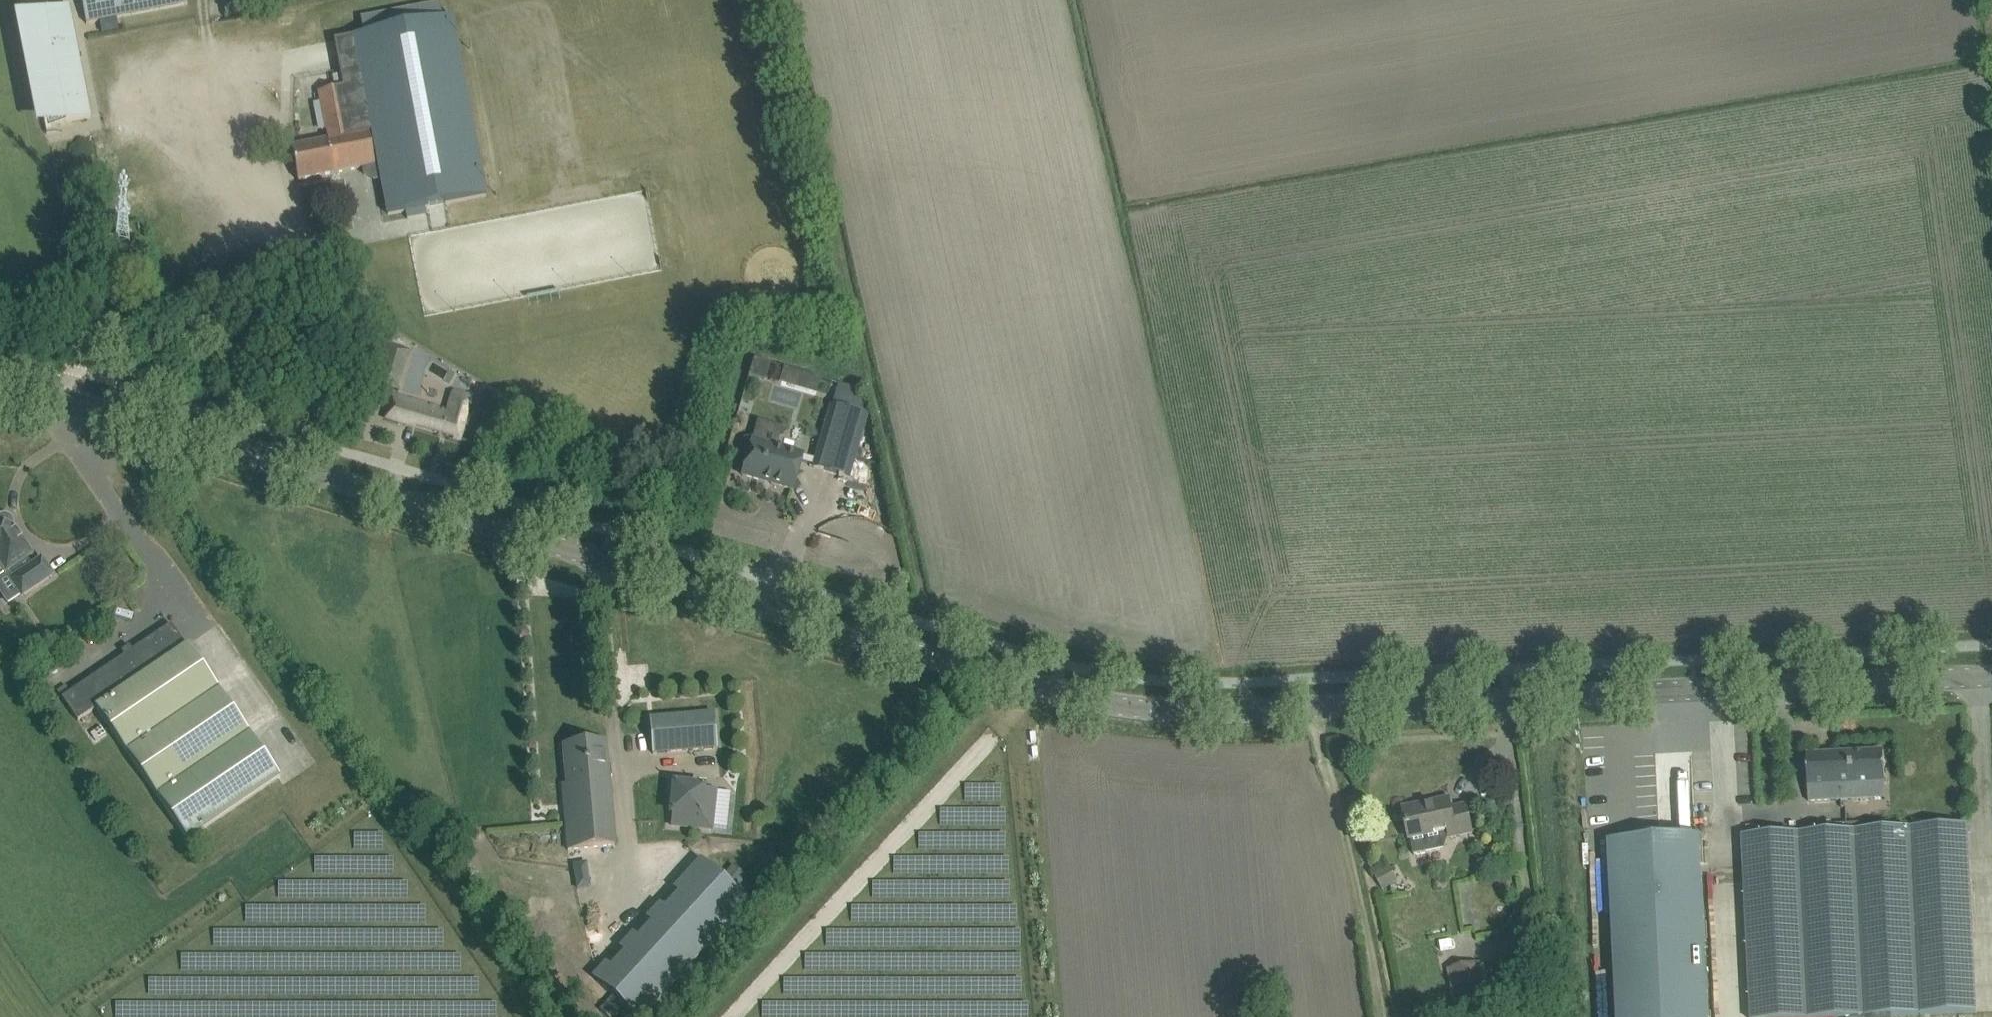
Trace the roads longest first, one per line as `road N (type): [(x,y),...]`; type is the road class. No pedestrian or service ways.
road 1 (tertiary): [(300,468),(1082,697),(1253,712),(1991,678)]
road 2 (tertiary): [(0,390),(73,400),(215,443)]

